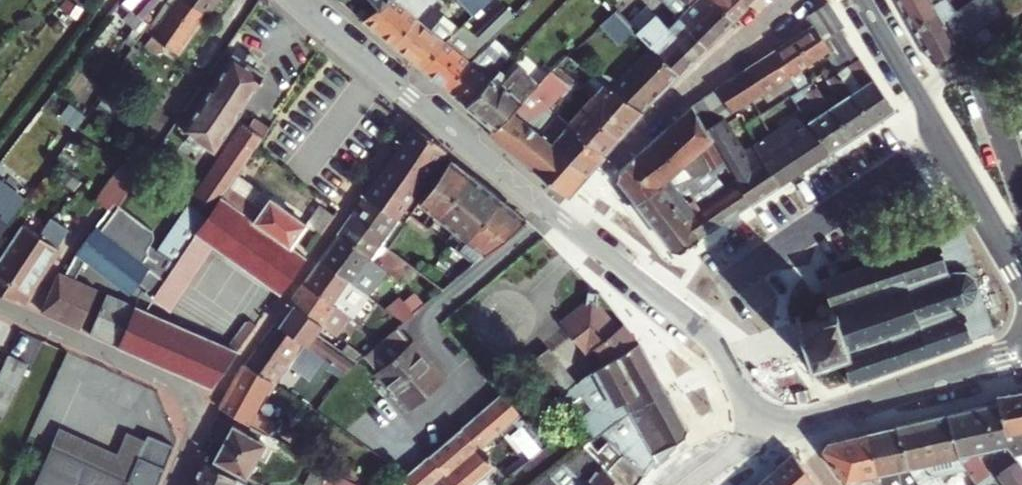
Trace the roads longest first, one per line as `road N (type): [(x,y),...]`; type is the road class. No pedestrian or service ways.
road 1 (tertiary): [(766,434),(704,331),(291,0)]
road 2 (residential): [(1021,283),(861,0)]
road 3 (residential): [(172,484),(197,420),(186,390),(0,306)]
road 4 (residential): [(618,167),(747,34),(791,0)]
road 5 (tertiary): [(1021,347),(796,423)]

